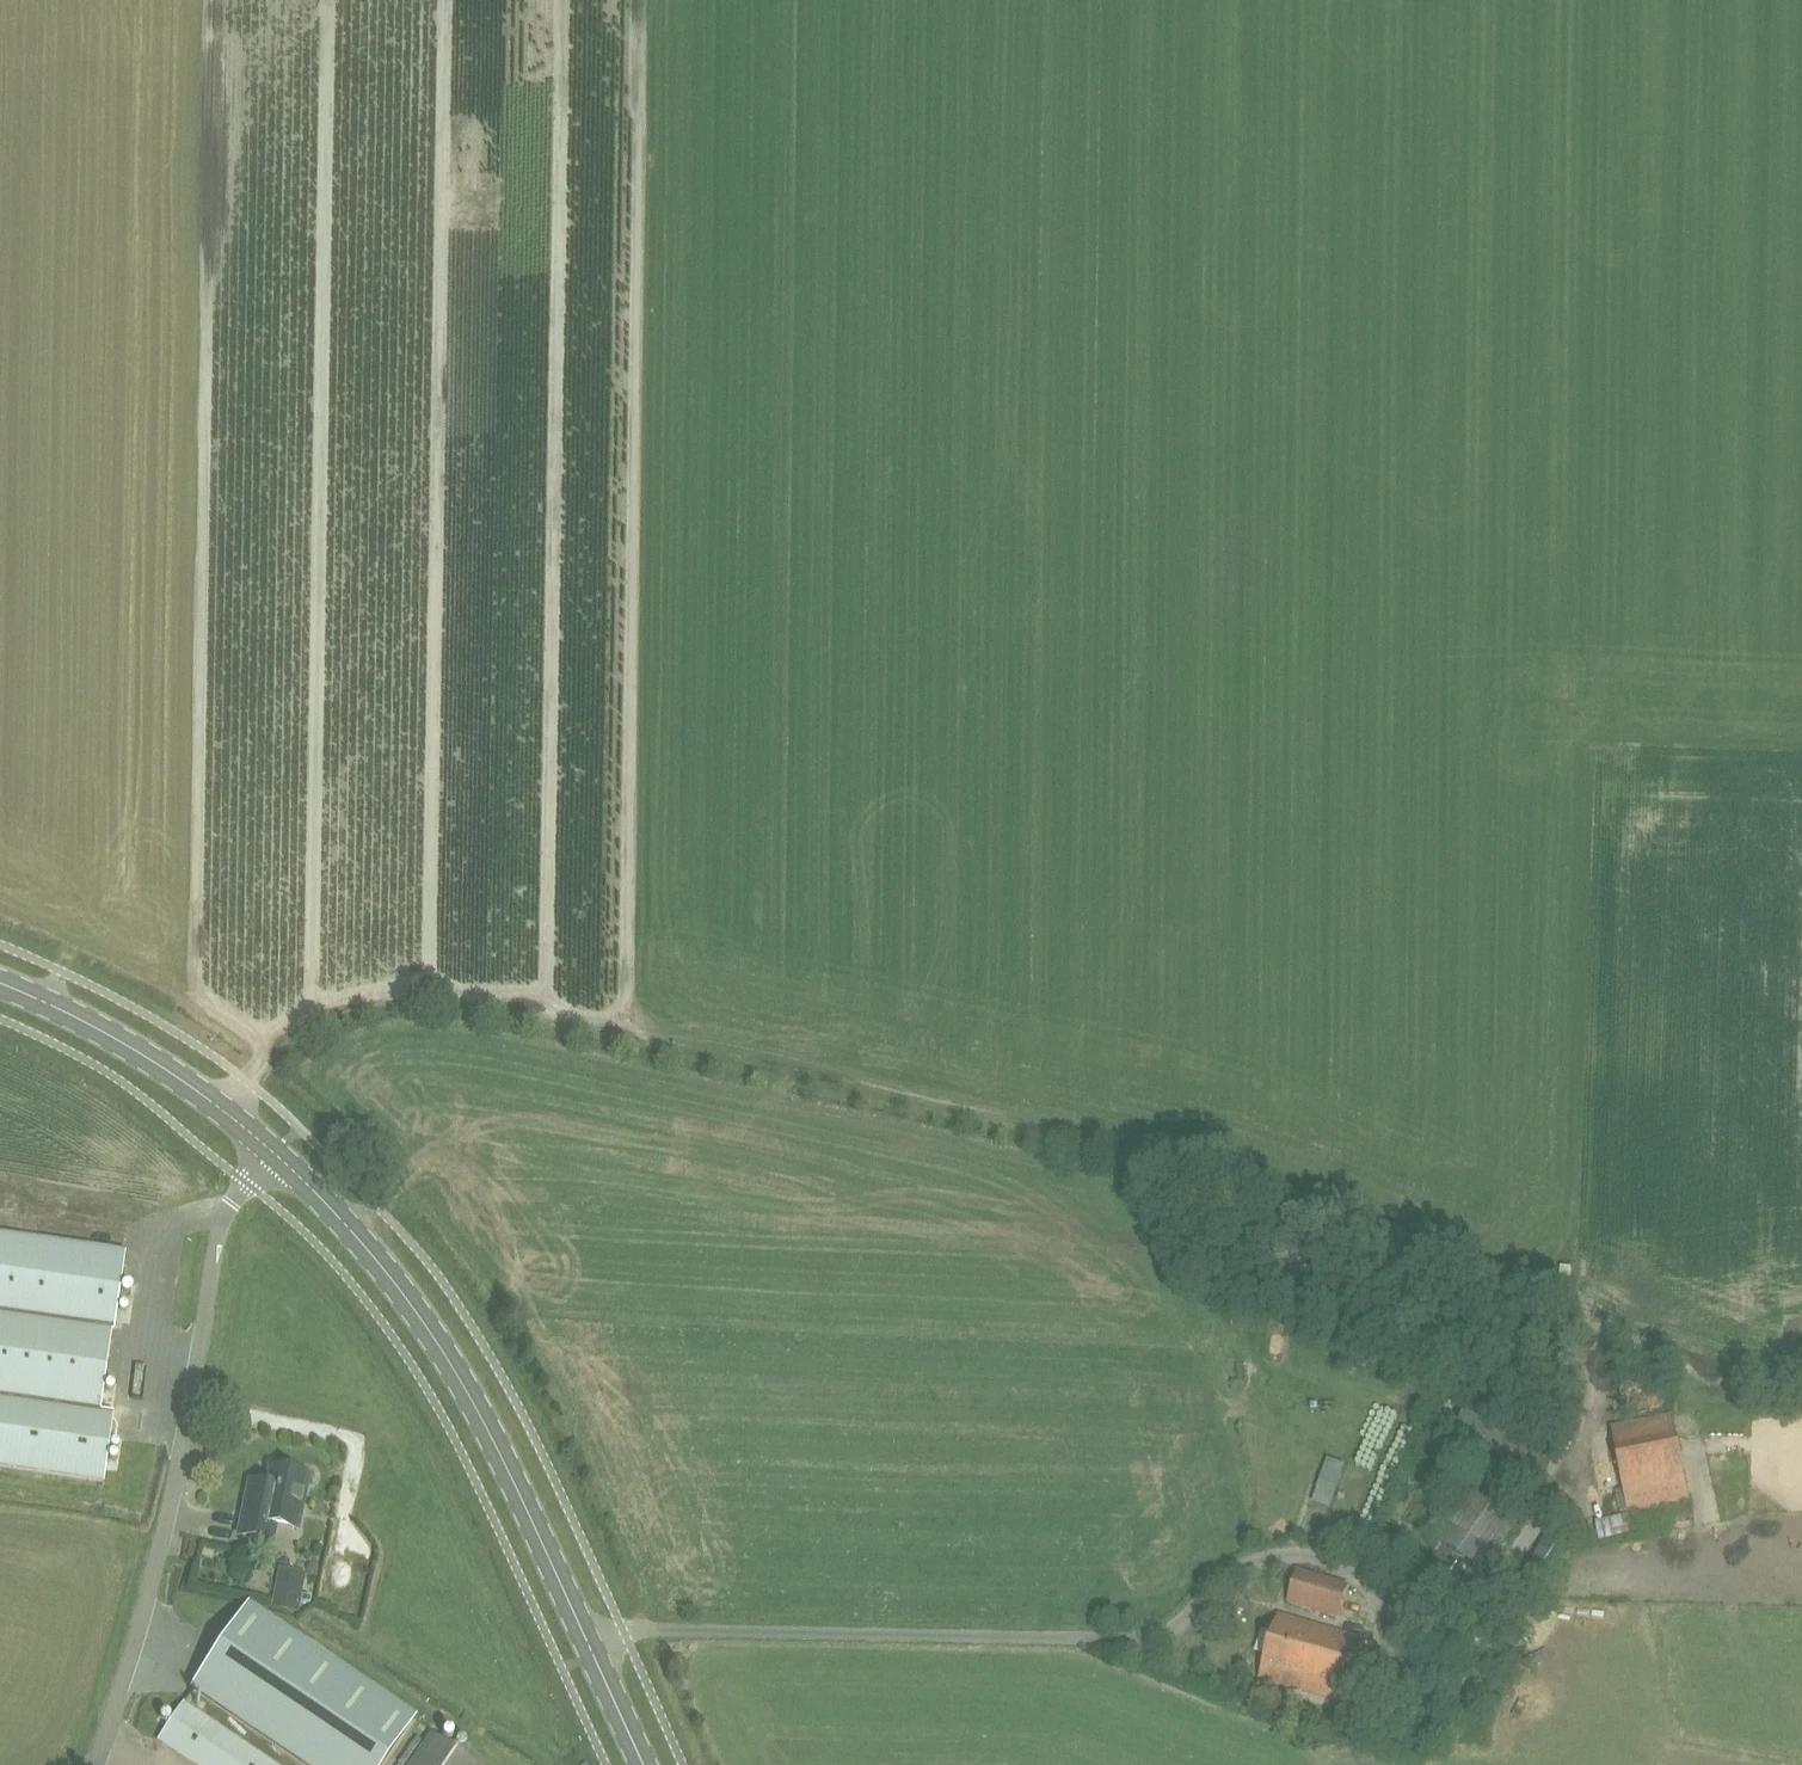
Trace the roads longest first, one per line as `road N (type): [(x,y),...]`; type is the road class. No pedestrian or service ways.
road 1 (track): [(250,1083),(280,1049),(331,1014),(396,996),(439,996),(1086,1139),(1159,1147),(1279,1184),(1663,1350),(1801,1370)]
road 2 (secondary): [(645,1764),(457,1372),(406,1295),(277,1154)]
road 3 (residential): [(246,1181),(218,1234),(167,1524),(94,1764)]
road 4 (secondary): [(277,1154),(148,1057),(0,982)]

